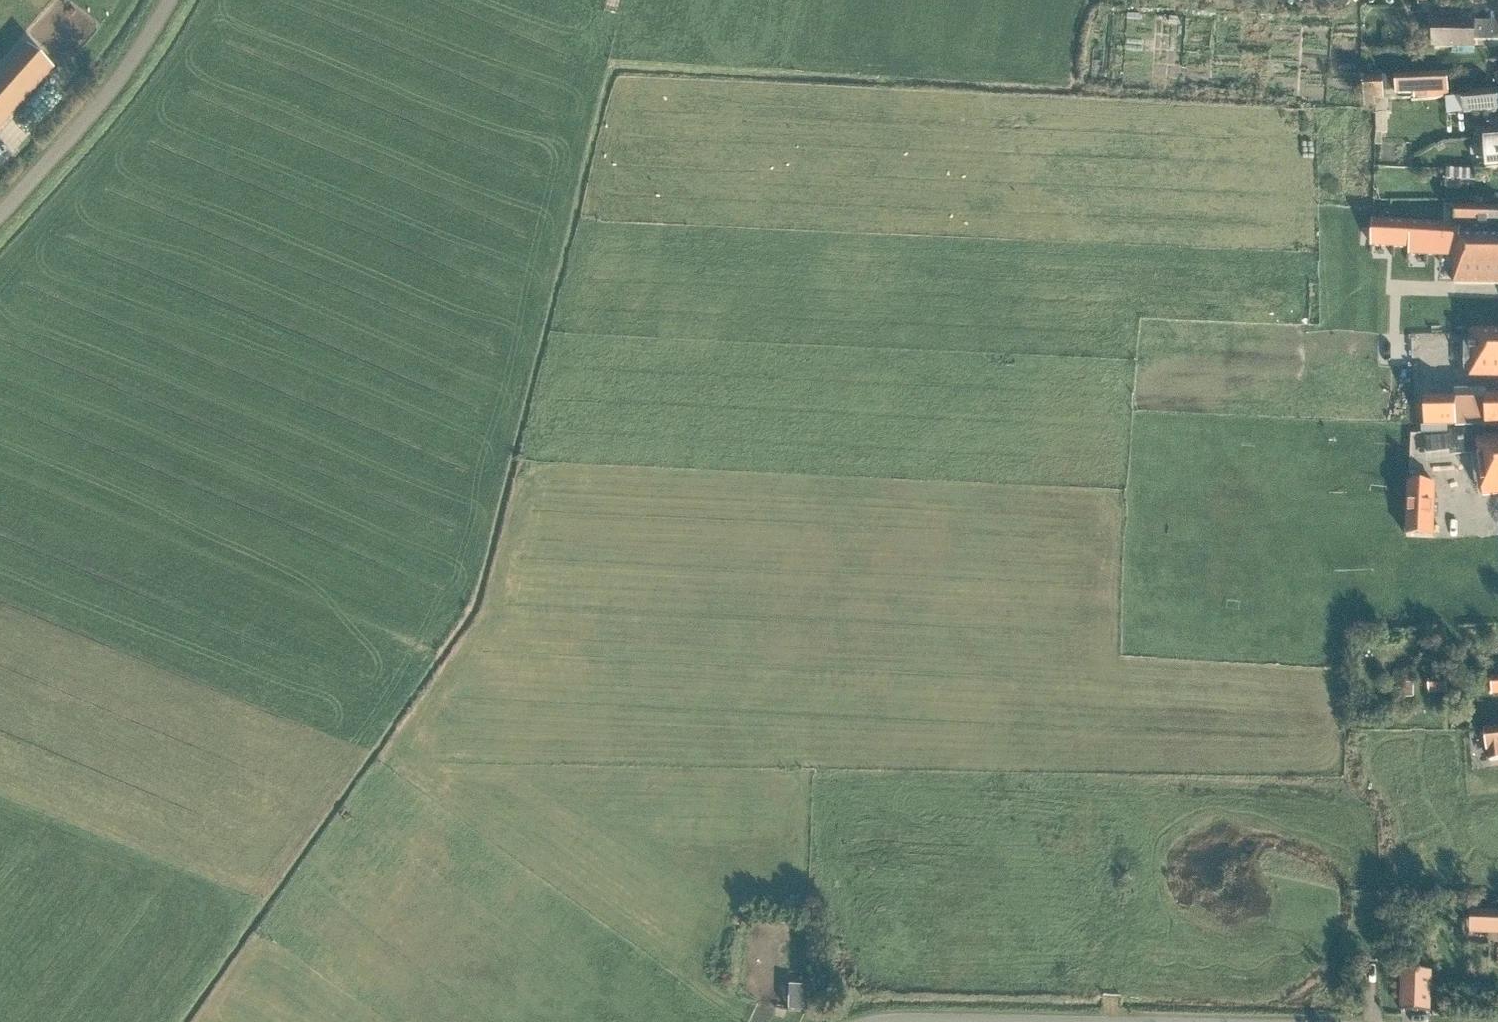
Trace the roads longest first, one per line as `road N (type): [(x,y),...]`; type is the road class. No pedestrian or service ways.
road 1 (unclassified): [(0,218),(104,101),(172,0)]

